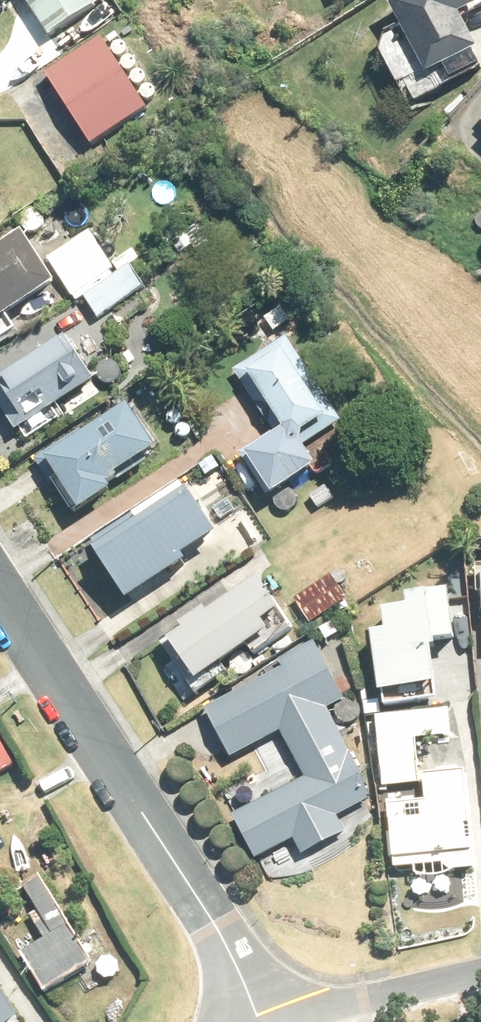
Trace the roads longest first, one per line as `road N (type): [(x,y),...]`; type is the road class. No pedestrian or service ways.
road 1 (residential): [(262,1021),(217,929),(0,596)]
road 2 (residential): [(480,972),(288,1021)]

